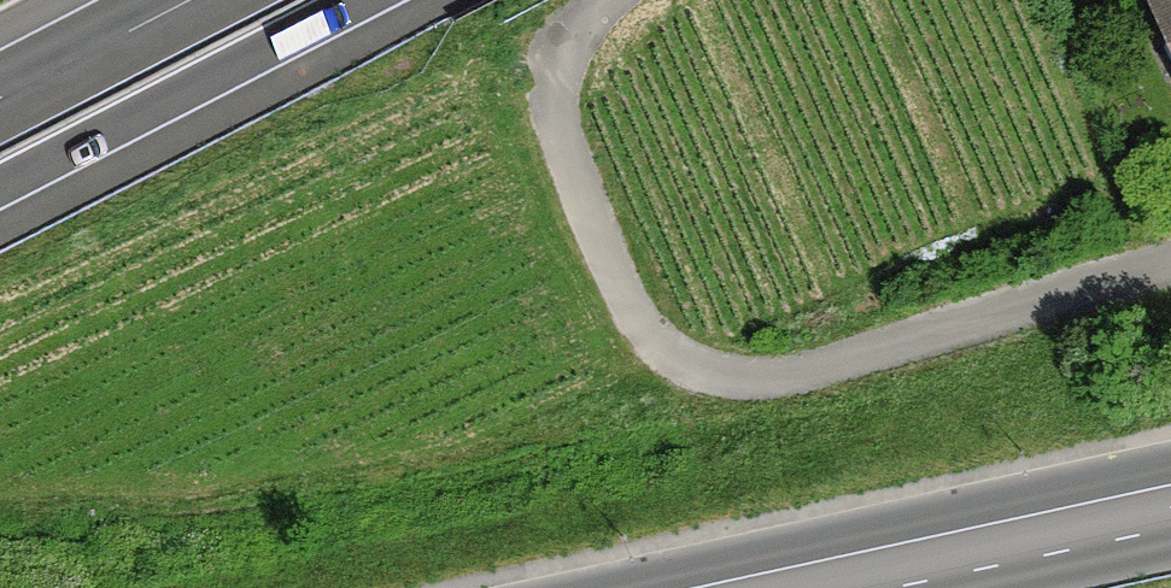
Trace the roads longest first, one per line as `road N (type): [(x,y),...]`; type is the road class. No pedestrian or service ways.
road 1 (residential): [(1170,279),(783,382),(734,388),(665,356),(610,266),(571,161),(566,88),(582,40),(619,0)]
road 2 (motorway): [(0,187),(365,0)]
road 3 (secondary): [(1170,516),(841,587)]
road 4 (motorway): [(190,0),(0,98)]

